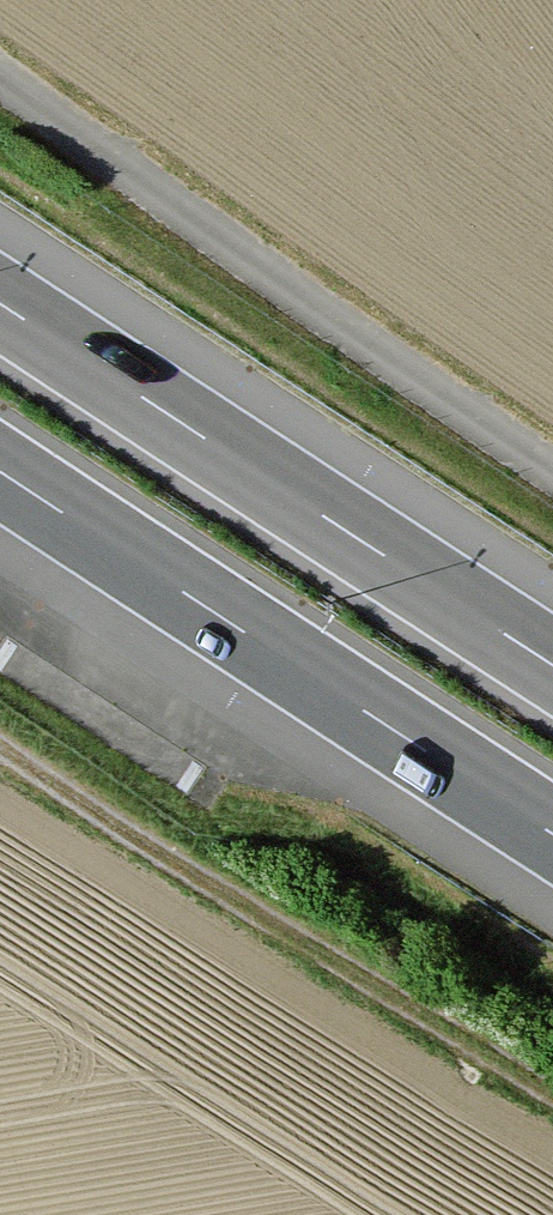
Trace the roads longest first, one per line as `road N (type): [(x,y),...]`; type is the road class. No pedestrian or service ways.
road 1 (track): [(552,468),(0,74)]
road 2 (motorway): [(0,471),(552,834)]
road 3 (motorway): [(552,665),(0,304)]
road 4 (track): [(0,746),(552,1095)]

